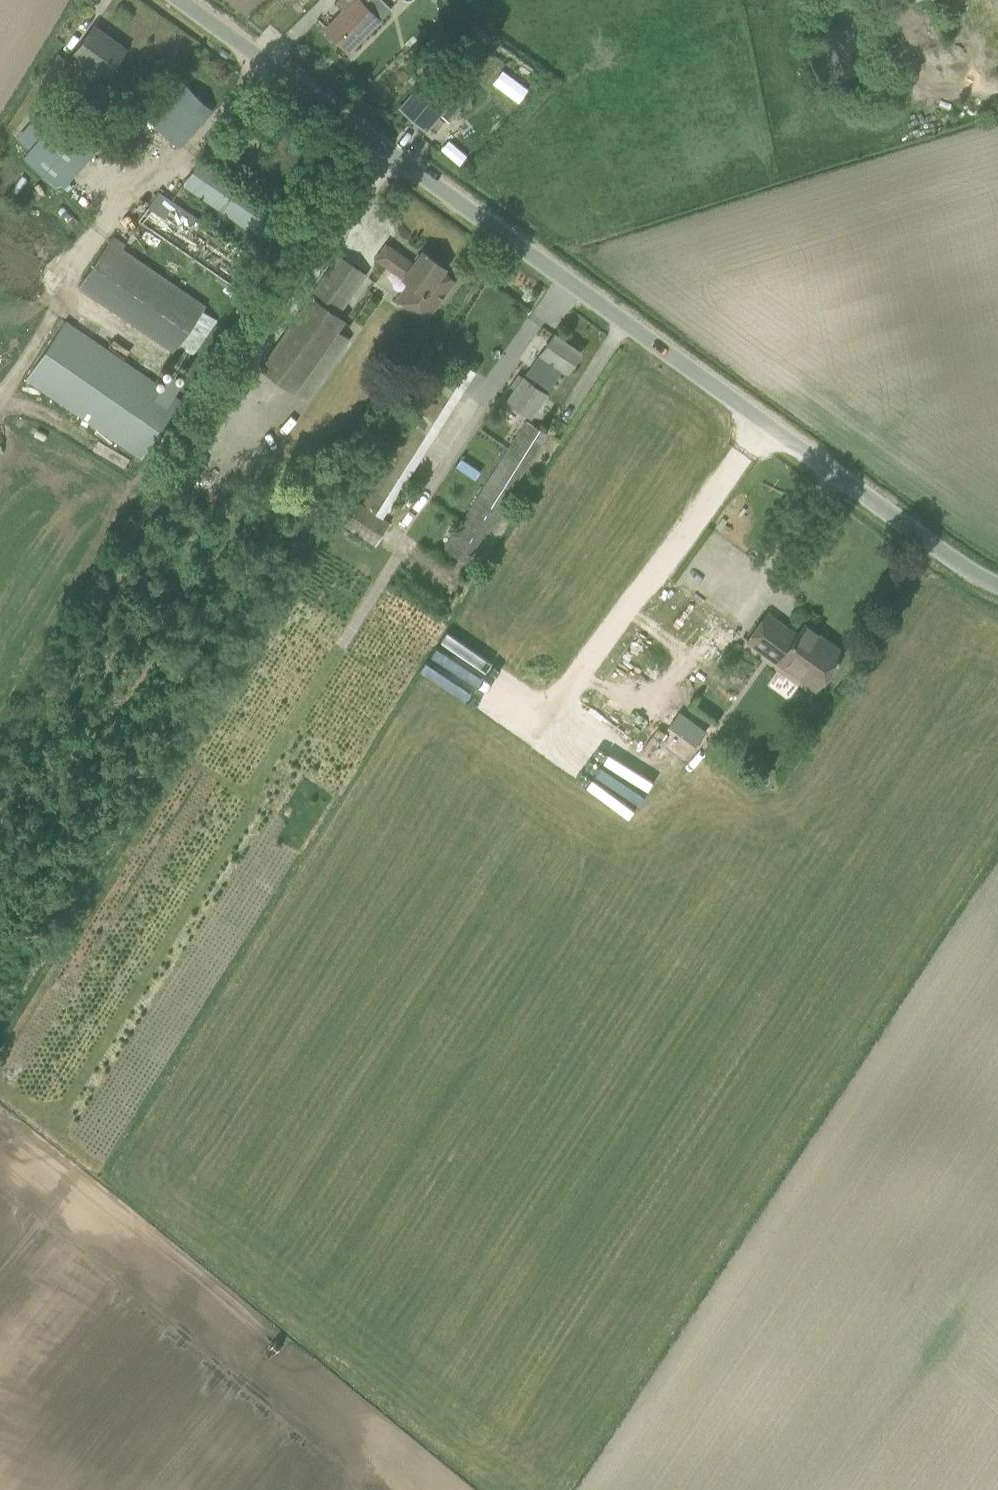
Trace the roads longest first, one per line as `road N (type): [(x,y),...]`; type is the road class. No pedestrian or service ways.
road 1 (unclassified): [(997,588),(536,271),(165,0)]

